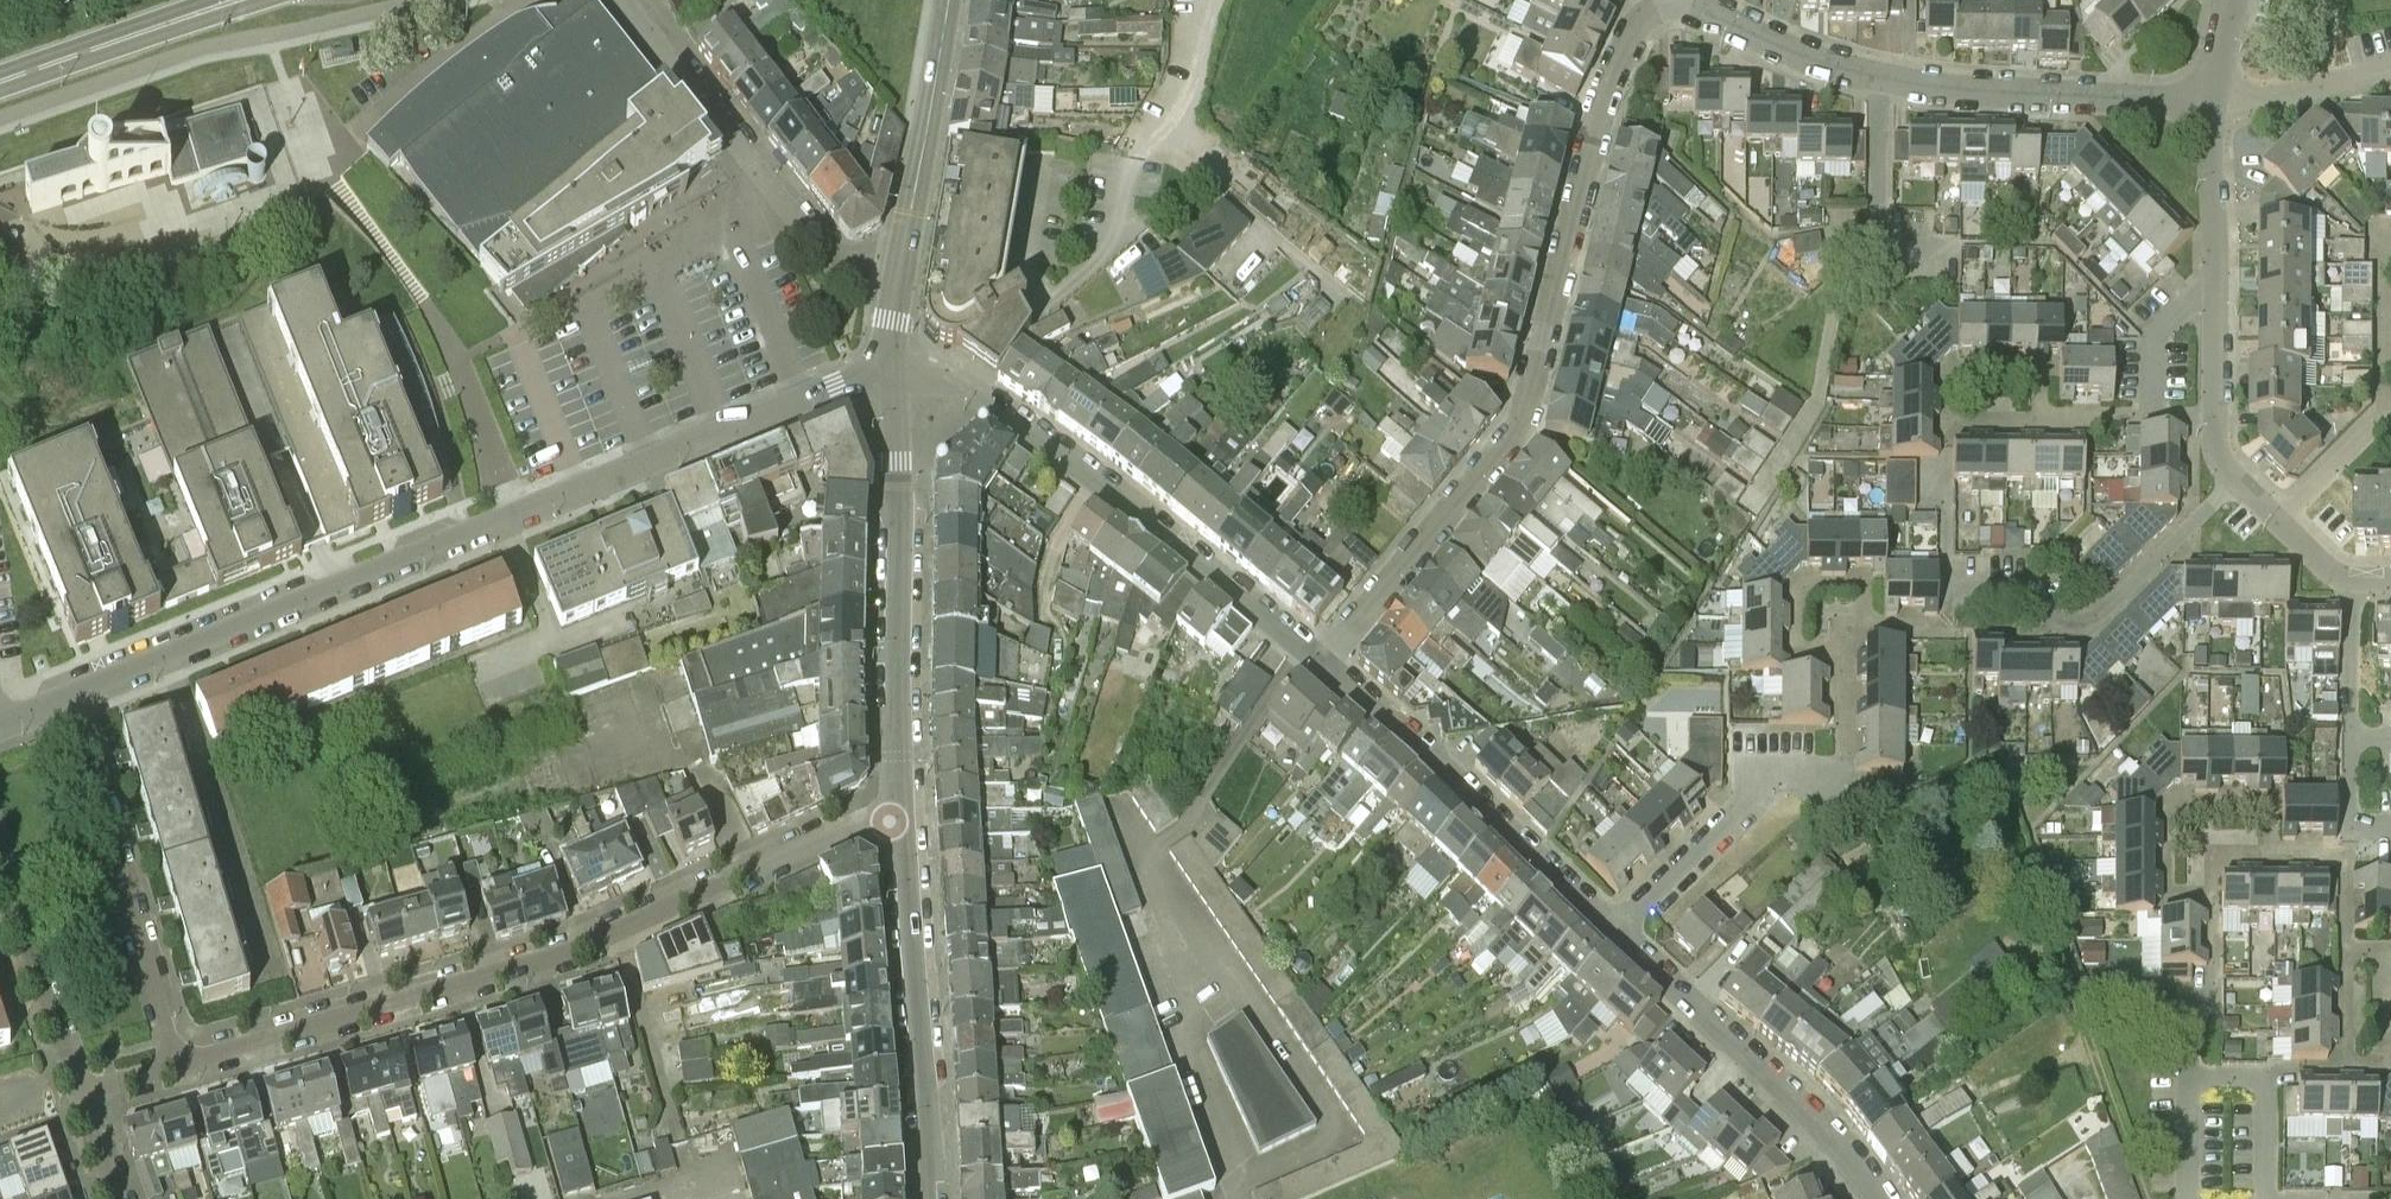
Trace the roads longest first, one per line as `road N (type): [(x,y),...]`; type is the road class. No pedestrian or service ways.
road 1 (residential): [(69,697),(833,386),(894,374)]
road 2 (residential): [(1321,663),(1522,422),(1608,86),(1633,28),(1673,2)]
road 3 (residential): [(900,817),(868,821),(577,948),(177,1065)]
road 4 (residential): [(2213,101),(2013,95),(1885,79),(1673,2)]
road 5 (residential): [(1321,663),(1198,556),(996,406),(961,385),(894,374)]
road 6 (residential): [(2237,481),(2100,614),(2058,620),(2024,593),(1945,591),(1946,460)]
road 7 (tertiary): [(900,817),(894,374)]
road 8 (residential): [(1613,932),(1321,663)]
road 9 (residential): [(177,1065),(69,697)]
road 10 (tertiary): [(930,1198),(900,817)]
road 11 (tertiary): [(894,374),(894,300),(950,0)]
road 12 (residential): [(1879,1198),(1792,1094),(1613,932)]
road 13 (residential): [(825,258),(615,0)]
road 14 (residential): [(1613,932),(1769,777),(1845,779)]
road 15 (secondary): [(0,82),(240,0)]
road 16 (residential): [(81,1094),(0,868)]
road 17 (residential): [(523,0),(359,132)]
road 18 (residential): [(2266,1198),(2266,1074),(2190,1074)]
road 19 (residential): [(2213,101),(2390,67)]
road 20 (residential): [(2216,281),(2213,101)]
road 21 (residential): [(2351,740),(2354,579)]
road 22 (residential): [(2155,415),(2155,340),(2216,281)]
road 23 (residential): [(2354,579),(2322,564),(2237,481)]
road 24 (residential): [(2215,418),(2216,281)]
road 25 (residential): [(2189,1198),(2190,1074)]

